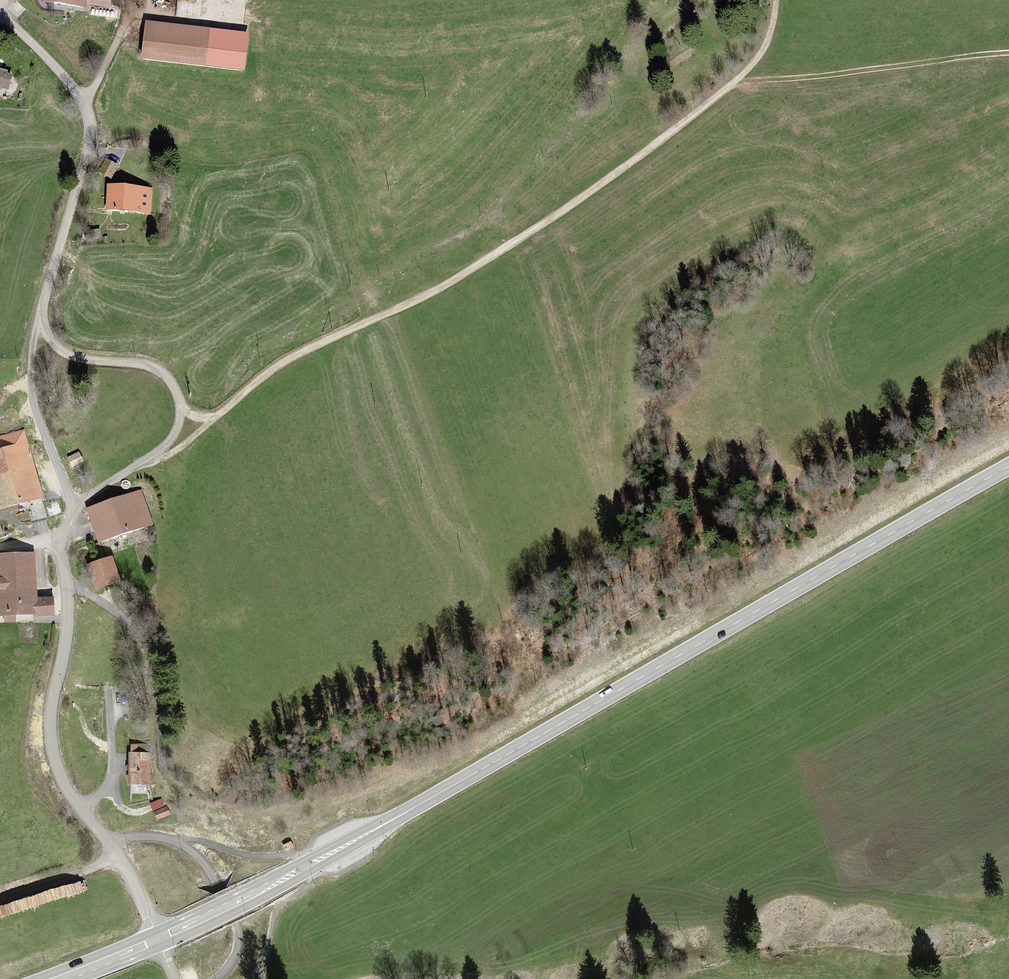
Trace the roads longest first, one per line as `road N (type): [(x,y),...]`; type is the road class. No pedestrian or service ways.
road 1 (unclassified): [(0,14),(79,92),(89,117),(88,149),(45,297),(45,328),(68,355),(156,369),(174,386),(180,409),(170,440),(84,500),(62,535),(68,620),(51,738),(64,783),(109,842)]
road 2 (primary): [(1008,466),(345,846),(160,939)]
road 3 (track): [(777,0),(764,50),(746,72),(624,169),(438,289),(286,361),(215,417),(180,409)]
road 4 (track): [(1008,54),(735,84)]

